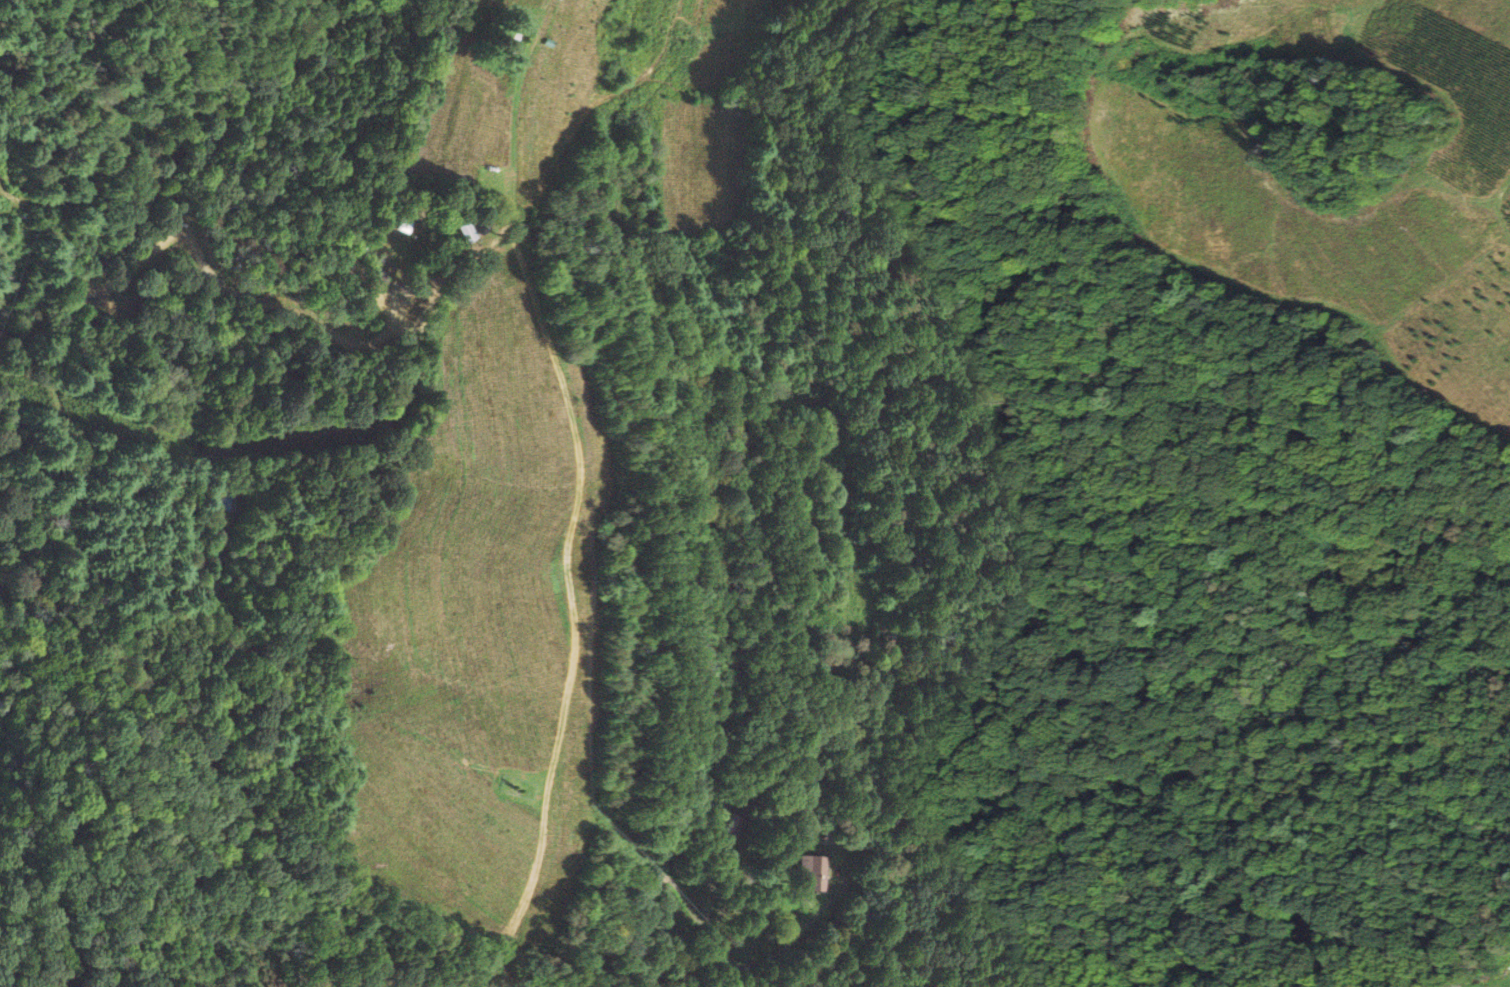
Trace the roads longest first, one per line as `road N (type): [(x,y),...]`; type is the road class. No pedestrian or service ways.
road 1 (residential): [(0,669),(54,658),(117,681),(146,703),(192,761),(321,865),(553,986)]

